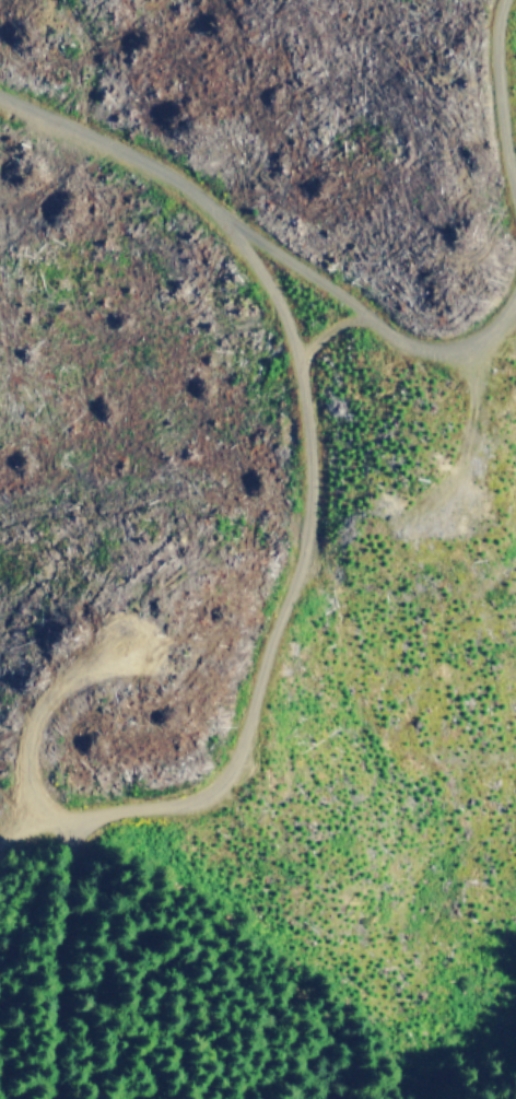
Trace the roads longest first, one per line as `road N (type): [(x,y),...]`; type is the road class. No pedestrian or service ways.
road 1 (track): [(59,1098),(63,927),(156,887),(316,726),(462,459),(515,291)]
road 2 (track): [(0,84),(21,85),(222,231),(293,384),(307,600),(341,680)]
road 3 (track): [(491,371),(411,361),(222,231)]

